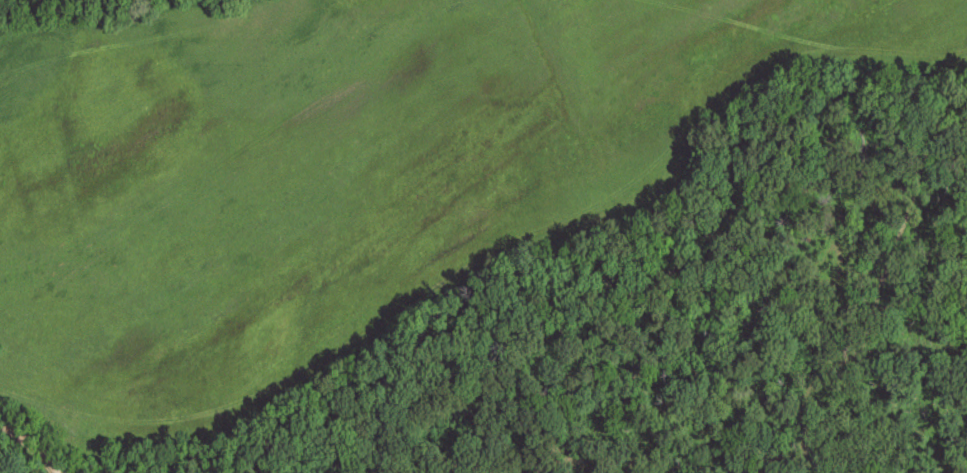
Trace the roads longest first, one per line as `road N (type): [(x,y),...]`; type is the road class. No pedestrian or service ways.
road 1 (residential): [(528,472),(697,128),(787,0)]

